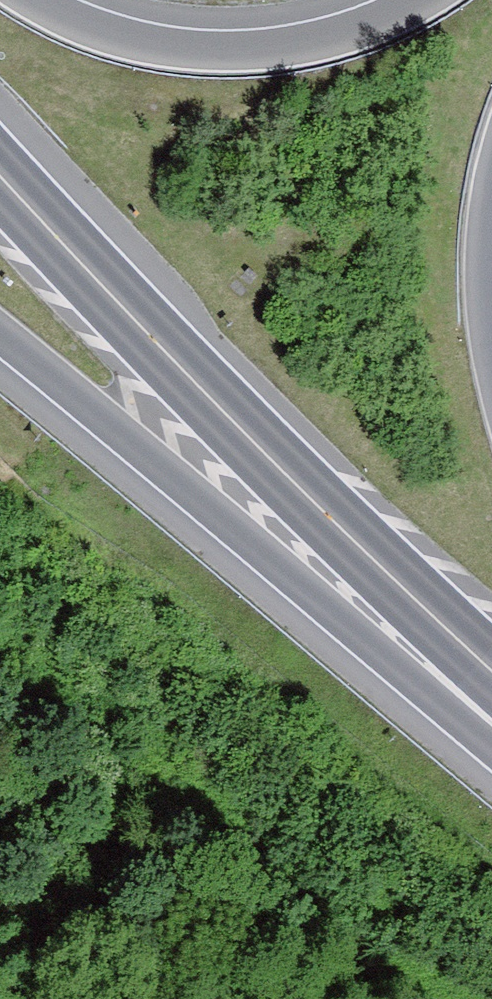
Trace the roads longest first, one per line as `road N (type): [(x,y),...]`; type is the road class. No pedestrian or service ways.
road 1 (trunk): [(491,671),(404,596),(0,177)]
road 2 (trunk): [(0,341),(491,748)]
road 3 (trunk): [(435,0),(344,42),(236,57),(140,47),(22,0)]
road 4 (trunk): [(491,355),(486,229),(491,204)]

